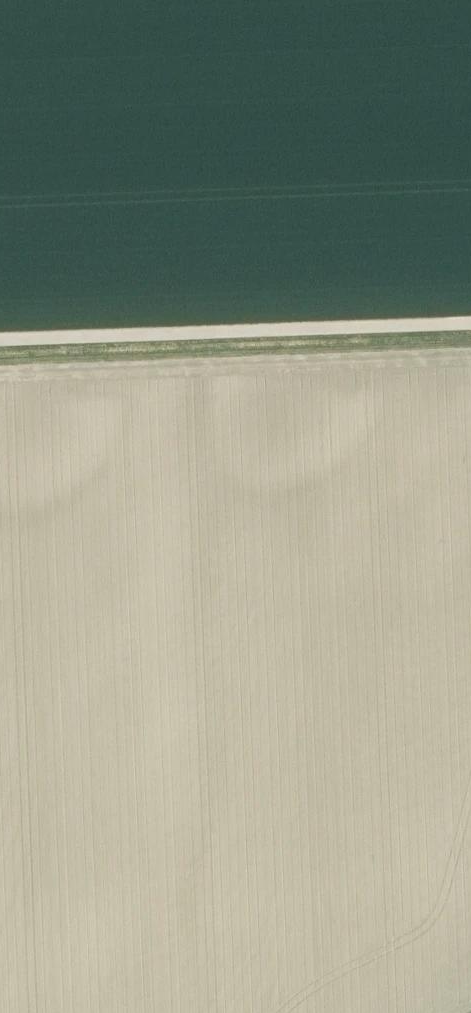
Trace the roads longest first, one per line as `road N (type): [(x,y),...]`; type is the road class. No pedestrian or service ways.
road 1 (track): [(470,325),(0,339)]

